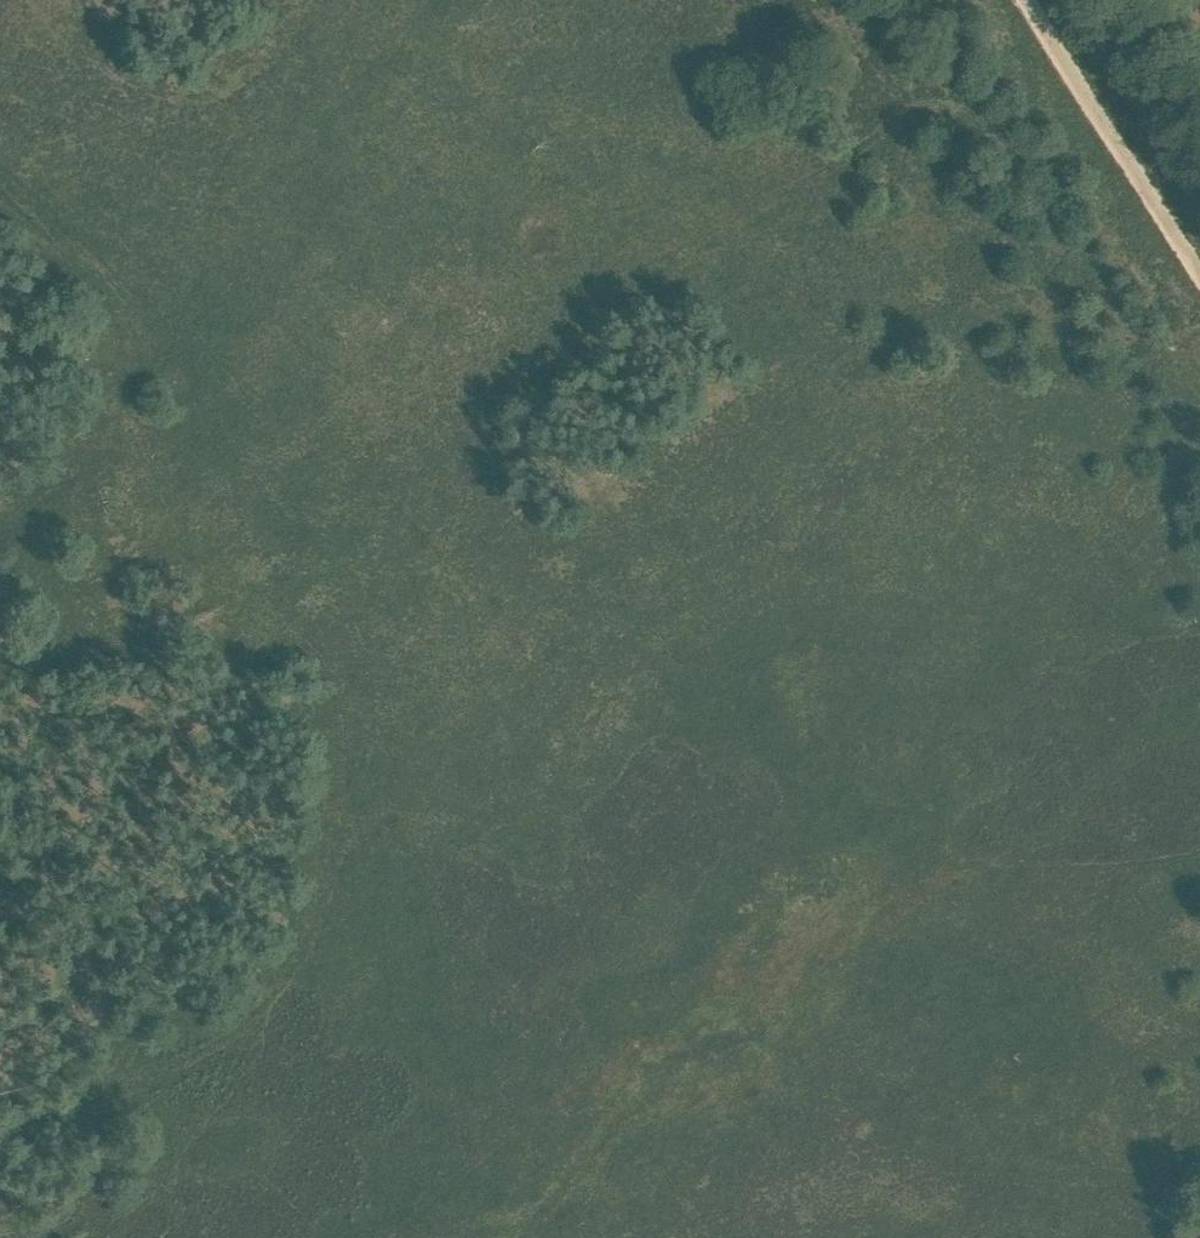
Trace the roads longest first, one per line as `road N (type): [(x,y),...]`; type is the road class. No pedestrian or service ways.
road 1 (track): [(1199,278),(1028,0)]

